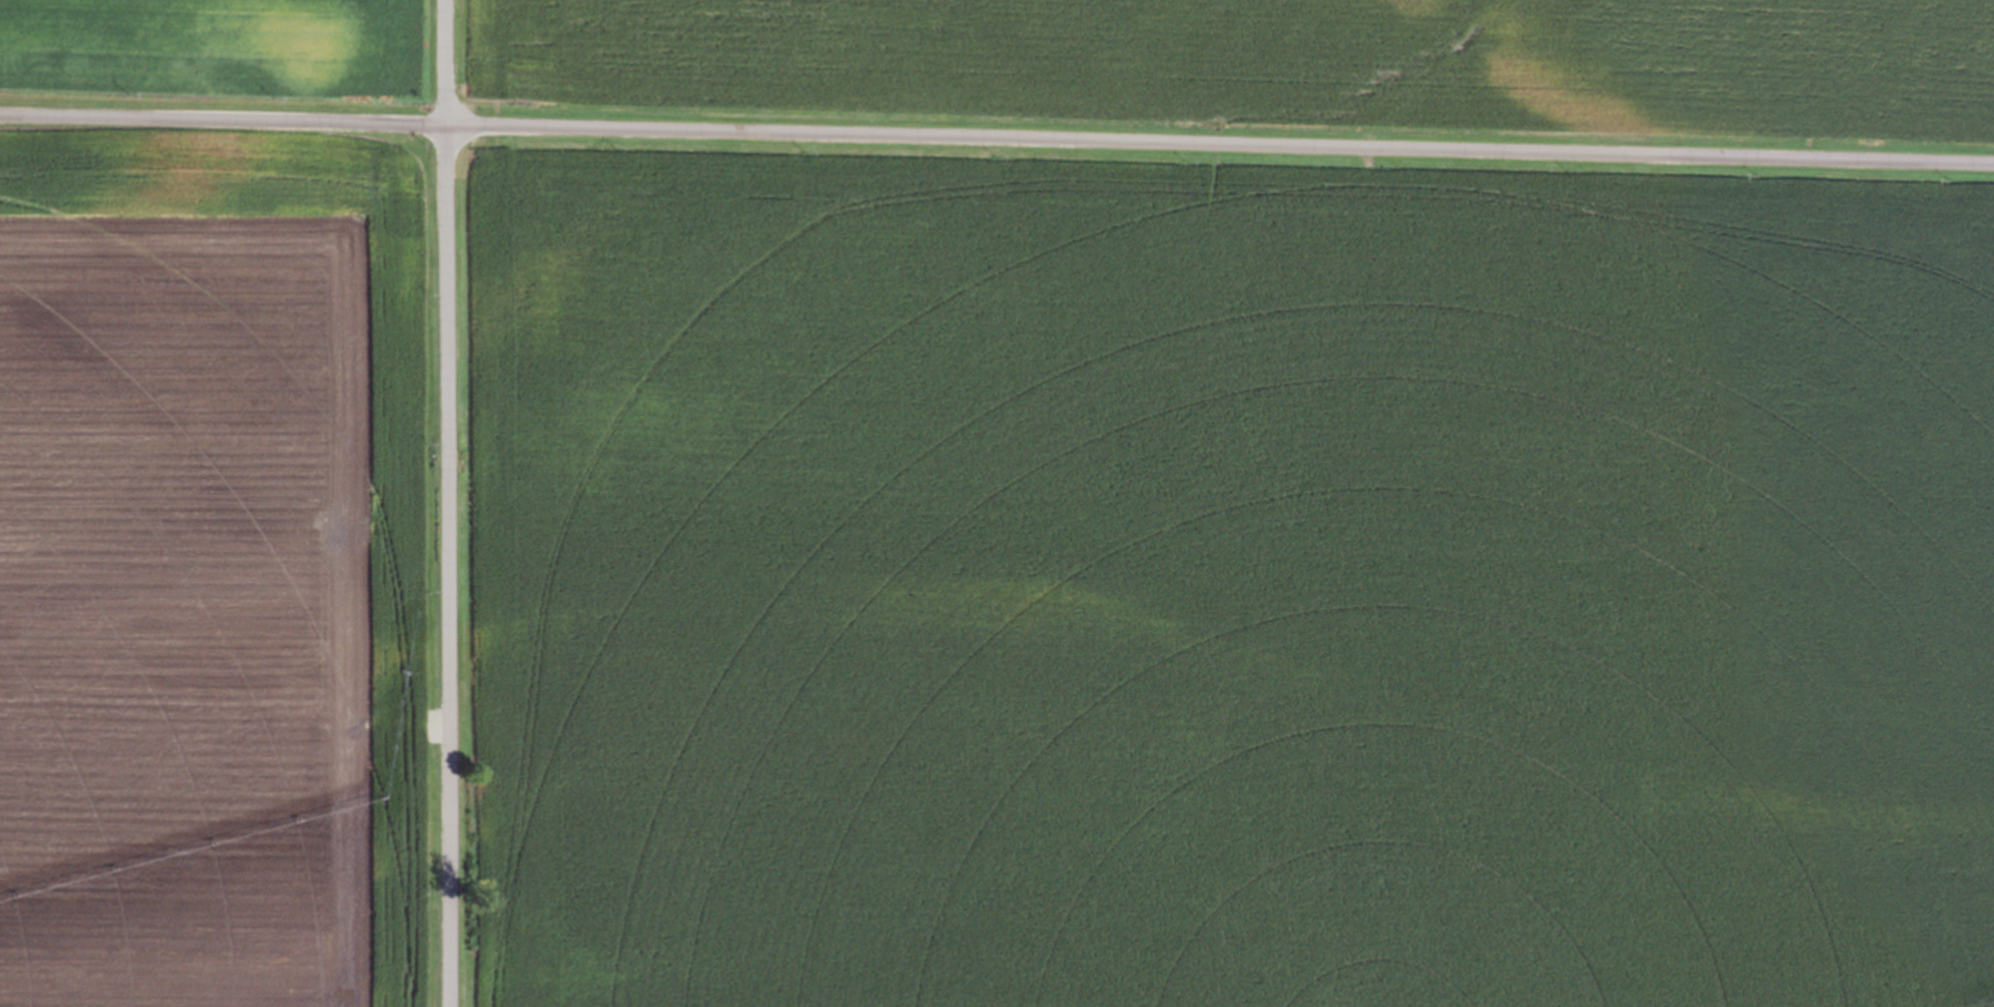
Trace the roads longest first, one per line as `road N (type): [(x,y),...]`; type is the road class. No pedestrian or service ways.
road 1 (residential): [(1993,162),(446,122)]
road 2 (residential): [(451,1006),(444,0)]
road 3 (residential): [(446,122),(0,110)]

